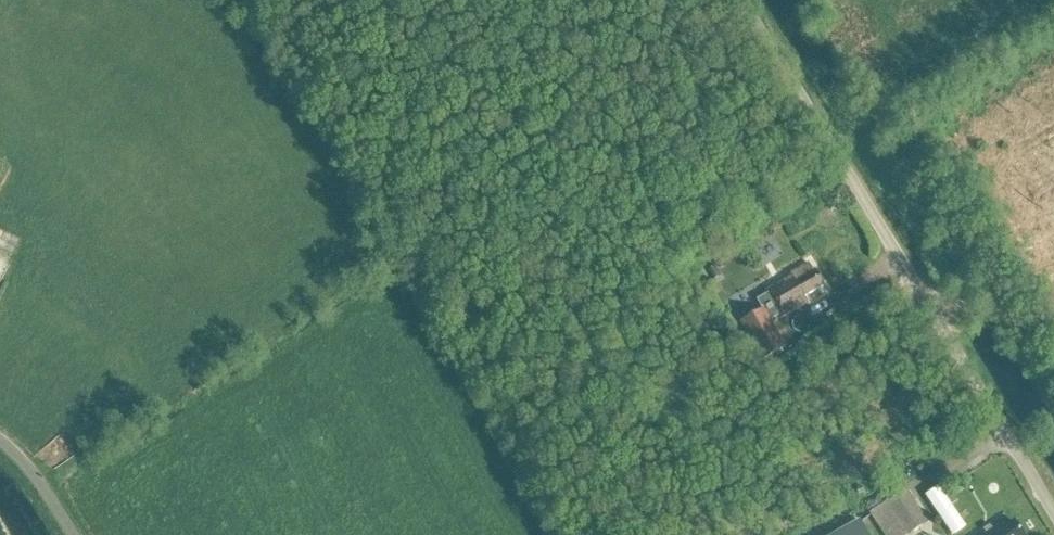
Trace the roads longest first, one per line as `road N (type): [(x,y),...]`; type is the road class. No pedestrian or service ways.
road 1 (unclassified): [(1053,513),(742,0)]
road 2 (unclassified): [(72,534),(32,472),(0,440)]

